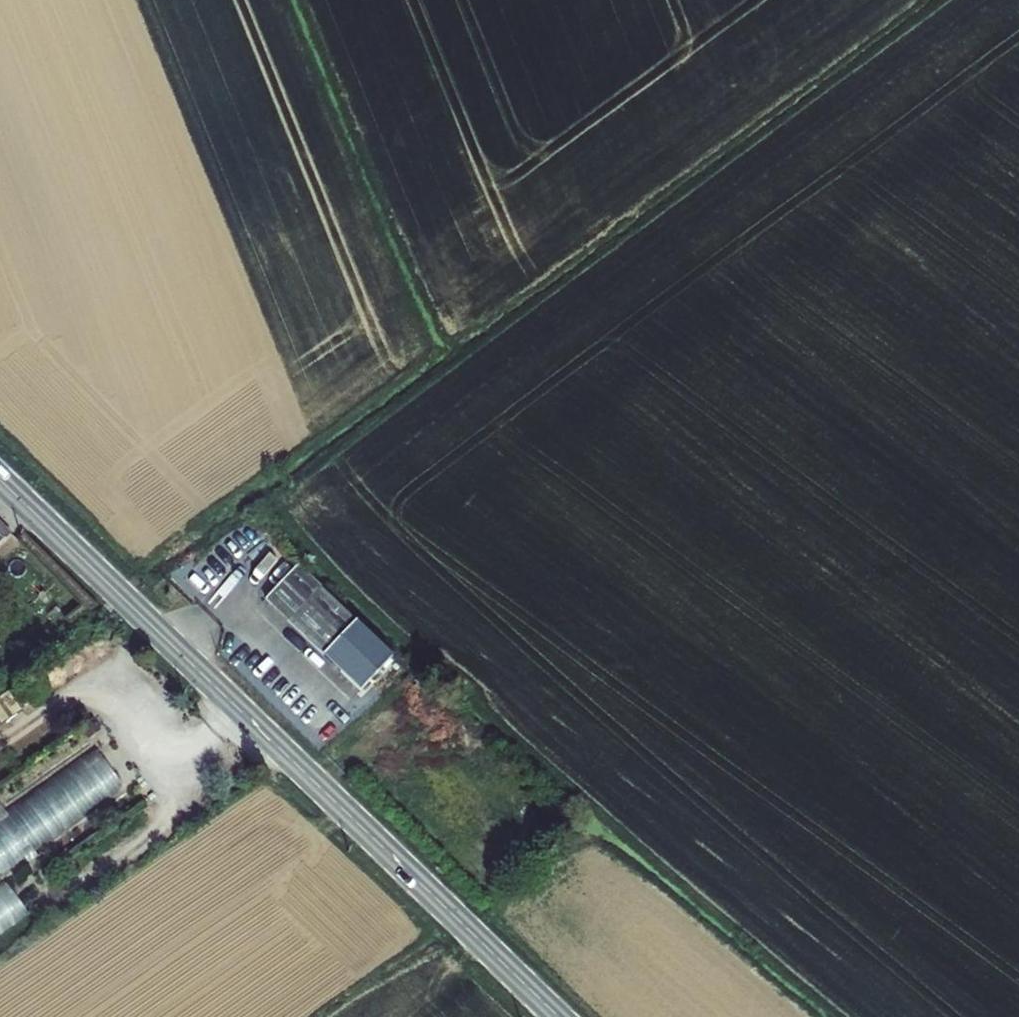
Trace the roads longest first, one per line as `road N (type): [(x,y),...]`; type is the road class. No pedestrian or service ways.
road 1 (secondary): [(556,1016),(0,479)]

